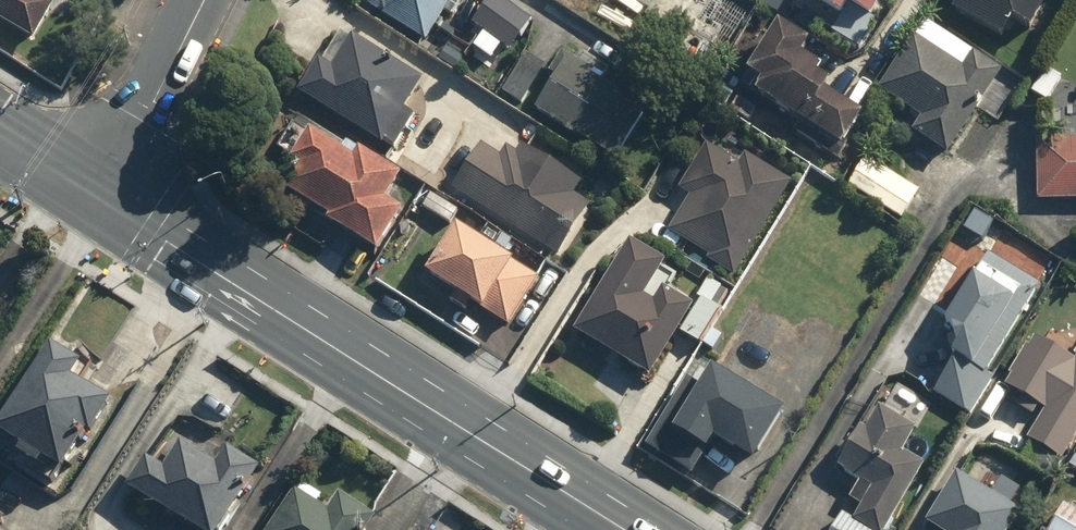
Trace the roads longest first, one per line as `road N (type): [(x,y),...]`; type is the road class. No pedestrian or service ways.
road 1 (secondary): [(620,529),(103,199)]
road 2 (secondary): [(204,0),(103,199)]
road 3 (secondary): [(103,199),(0,135)]

